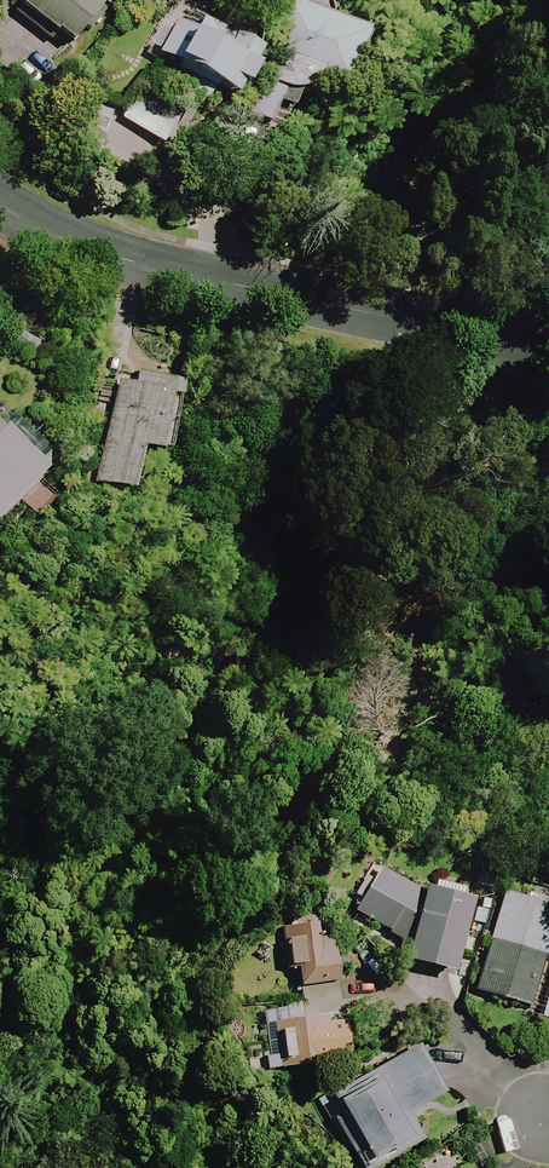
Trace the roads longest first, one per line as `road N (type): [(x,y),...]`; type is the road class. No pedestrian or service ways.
road 1 (residential): [(548,350),(130,262),(0,204)]

